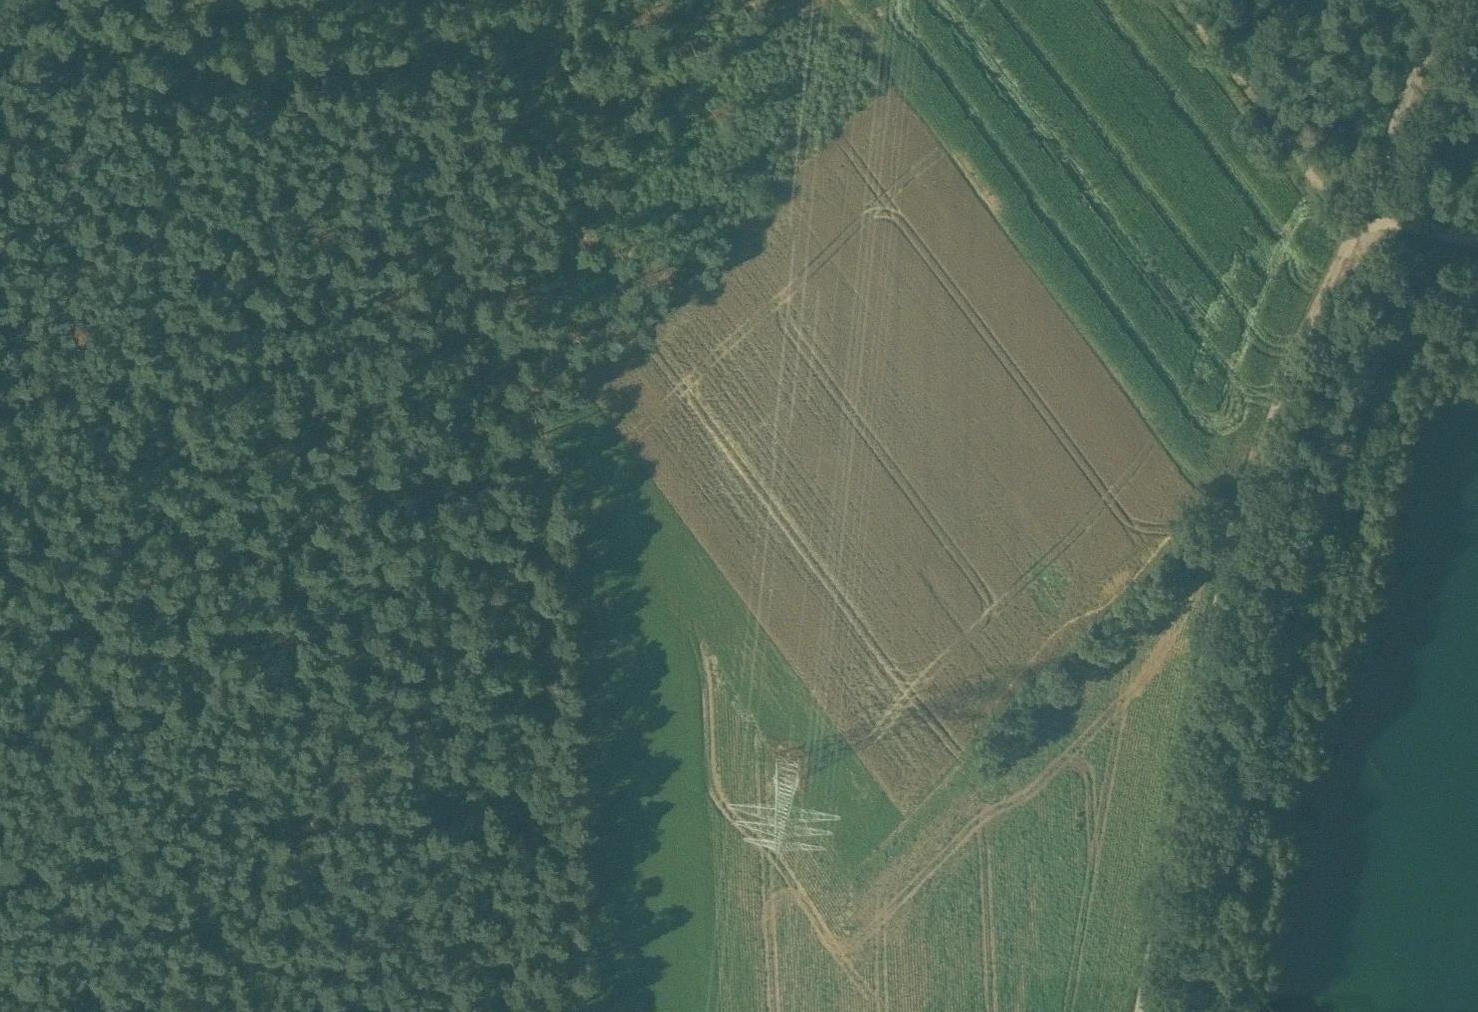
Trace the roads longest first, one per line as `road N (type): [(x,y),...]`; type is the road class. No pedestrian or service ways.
road 1 (track): [(1366,222),(1235,527),(1139,1011)]
road 2 (track): [(1183,0),(1366,222)]
road 3 (unclassified): [(1448,0),(1366,222)]

